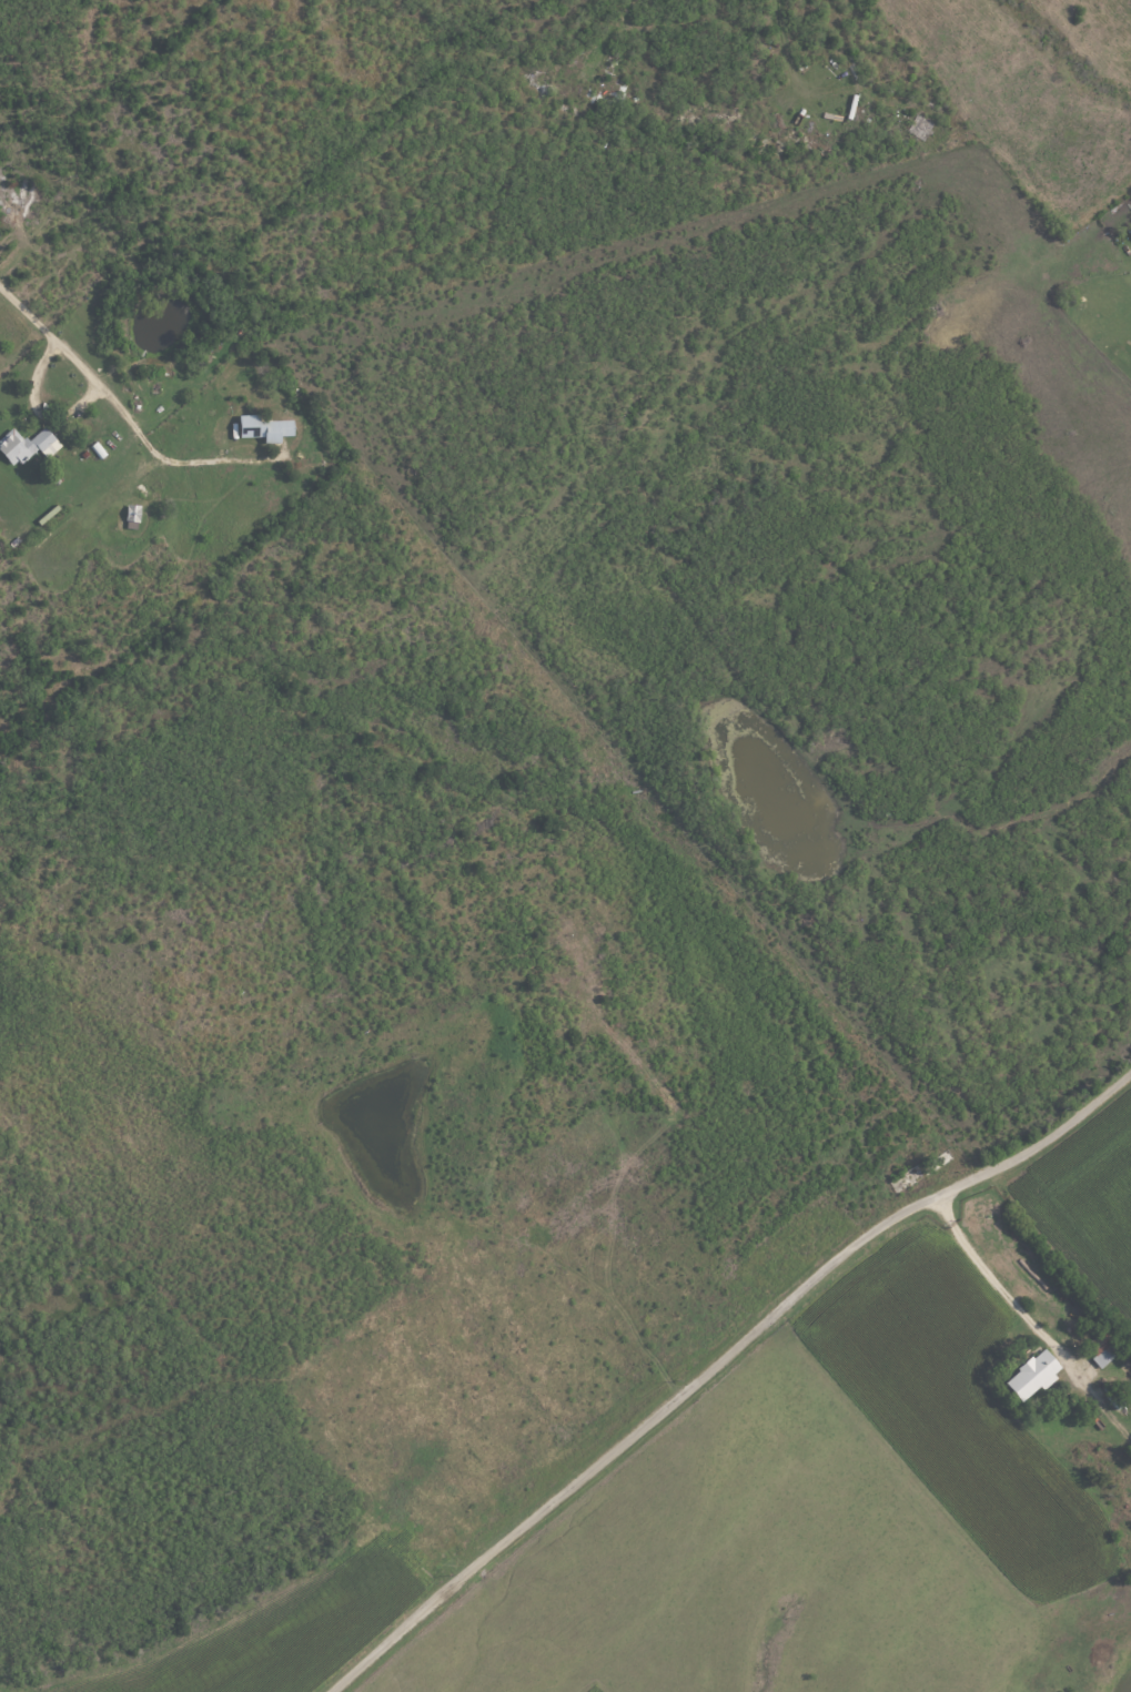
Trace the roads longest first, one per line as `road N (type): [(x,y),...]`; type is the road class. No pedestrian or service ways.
road 1 (residential): [(1130,1076),(1026,1156),(875,1232),(335,1691)]
road 2 (residential): [(948,1192),(1012,1298),(1130,1428)]
road 3 (residential): [(151,455),(100,389),(0,289)]

